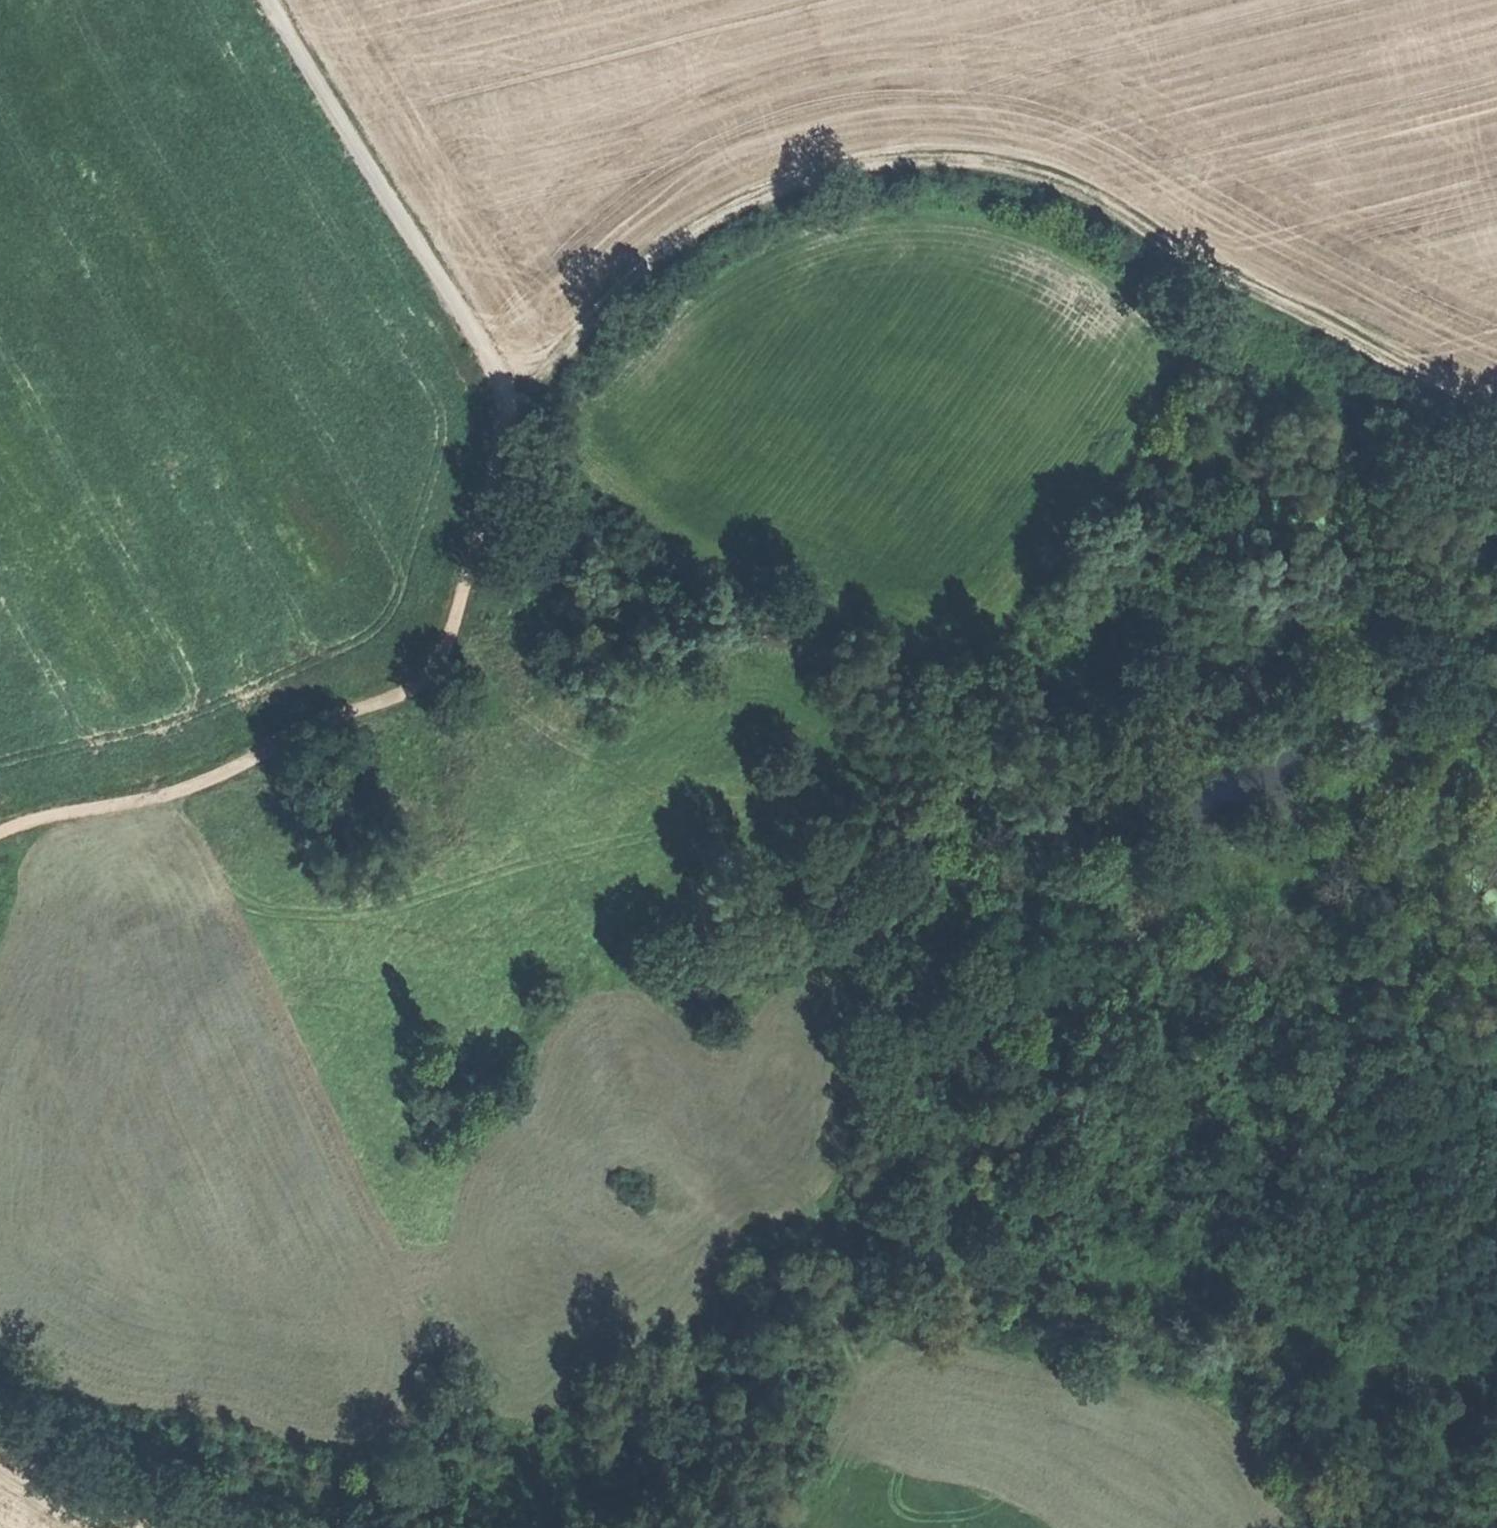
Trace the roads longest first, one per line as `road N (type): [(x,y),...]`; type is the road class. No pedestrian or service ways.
road 1 (track): [(268,0),(508,387),(508,428),(449,639),(417,686),(239,771),(189,793),(0,835)]
road 2 (track): [(0,1449),(158,1527)]

